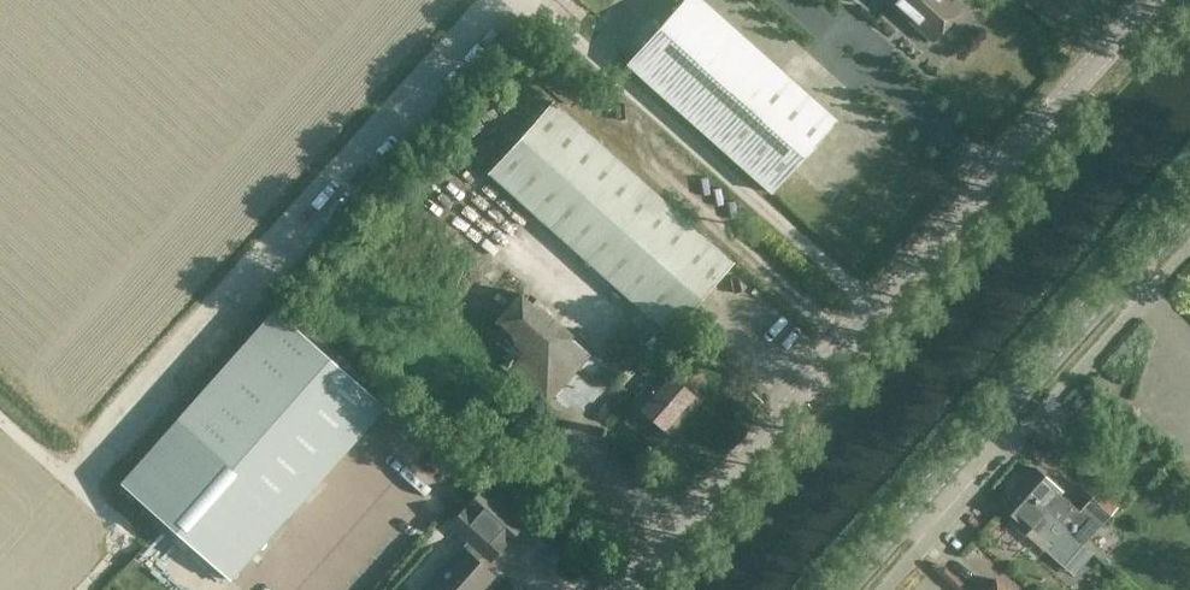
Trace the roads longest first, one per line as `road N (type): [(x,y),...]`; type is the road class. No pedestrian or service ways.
road 1 (unclassified): [(615,589),(1143,0)]
road 2 (track): [(84,488),(526,0)]
road 3 (tertiary): [(832,589),(1189,190)]
road 4 (track): [(529,0),(871,304)]
road 5 (track): [(0,413),(131,535),(81,589)]

